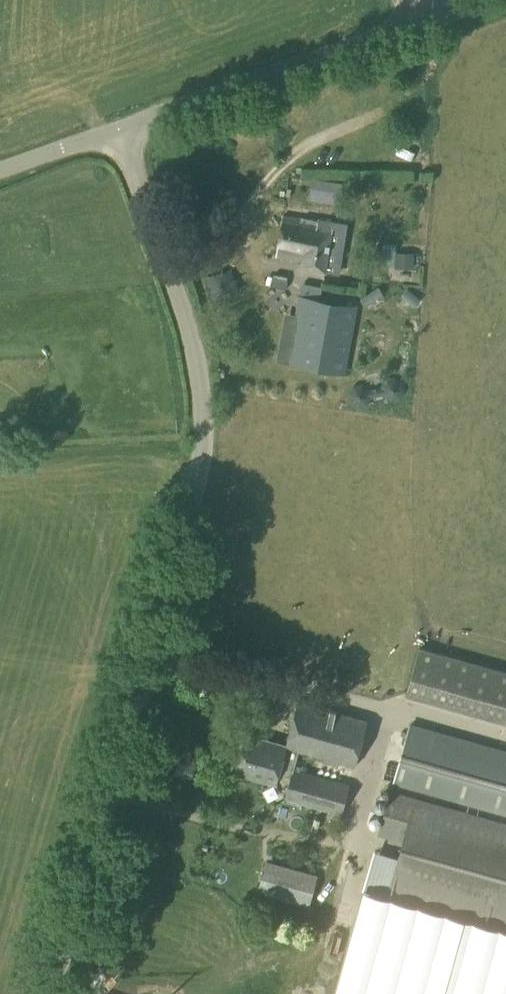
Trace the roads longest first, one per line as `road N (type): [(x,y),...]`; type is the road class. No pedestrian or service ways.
road 1 (tertiary): [(53,993),(205,468),(207,405),(195,343),(119,125)]
road 2 (tertiary): [(119,125),(425,17)]
road 3 (unclassified): [(119,125),(0,167)]

